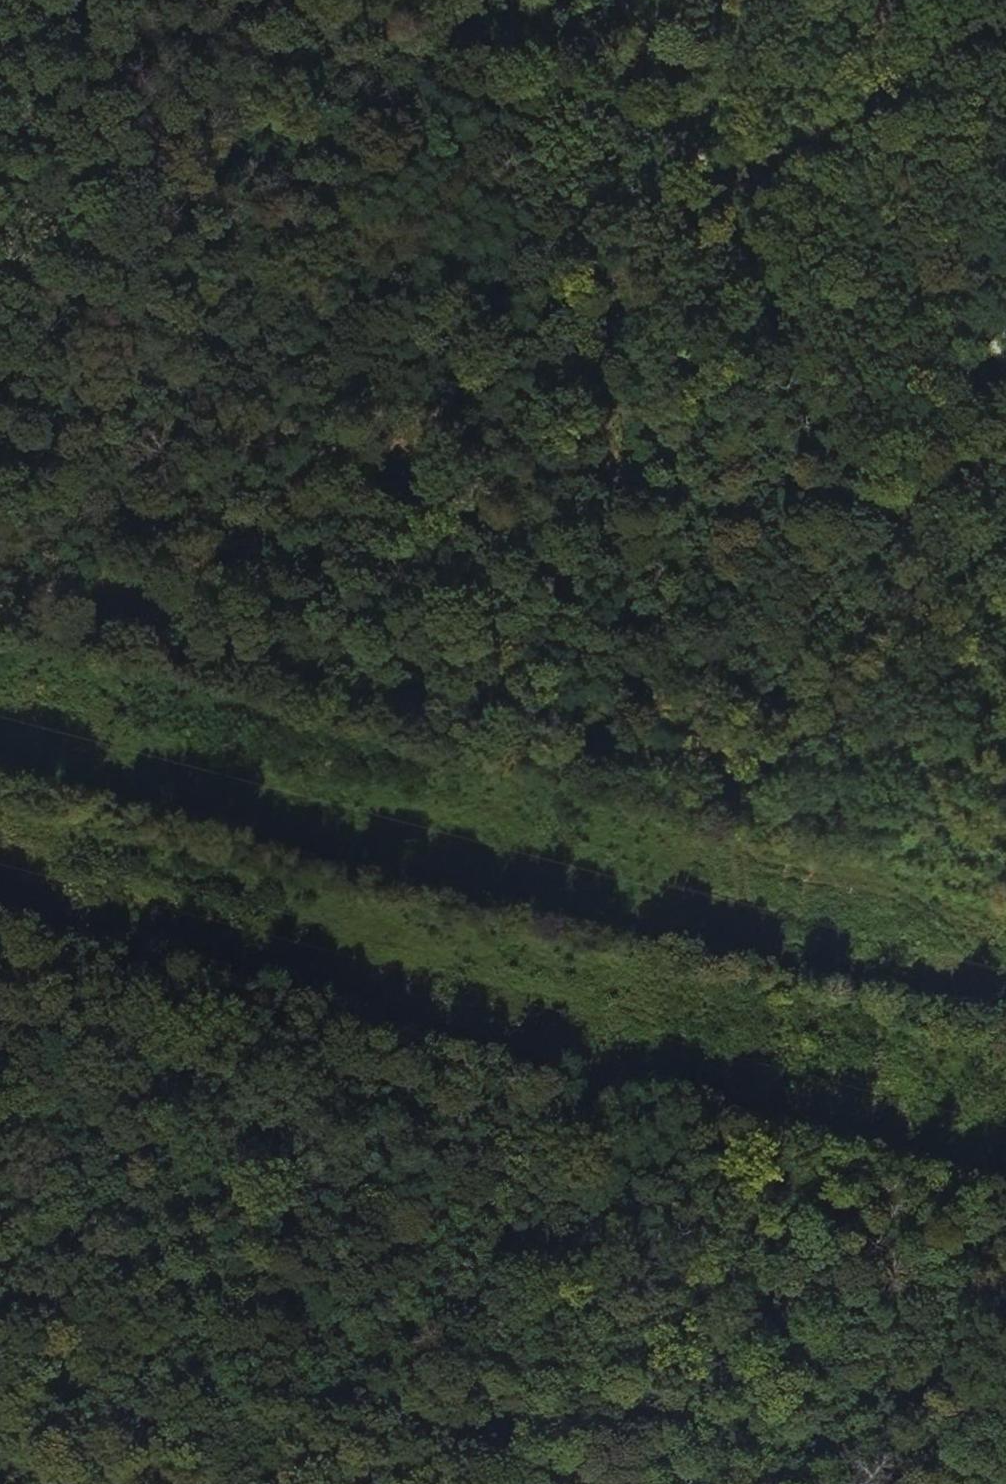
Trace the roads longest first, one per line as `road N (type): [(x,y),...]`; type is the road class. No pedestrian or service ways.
road 1 (track): [(925,614),(609,0)]
road 2 (unclassified): [(1005,773),(925,614)]

